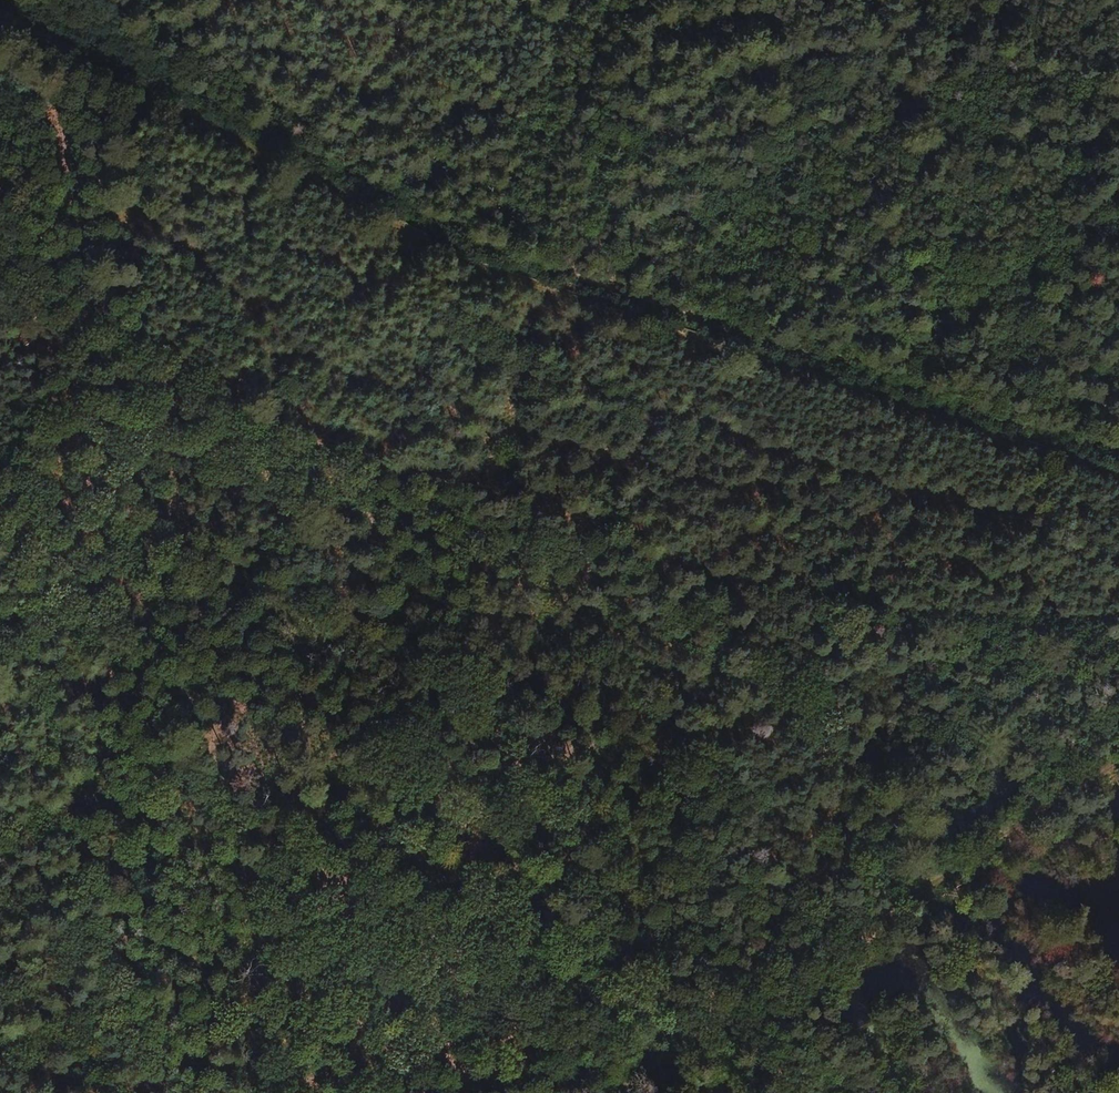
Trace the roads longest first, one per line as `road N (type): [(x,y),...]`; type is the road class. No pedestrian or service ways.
road 1 (track): [(136,105),(0,27)]

